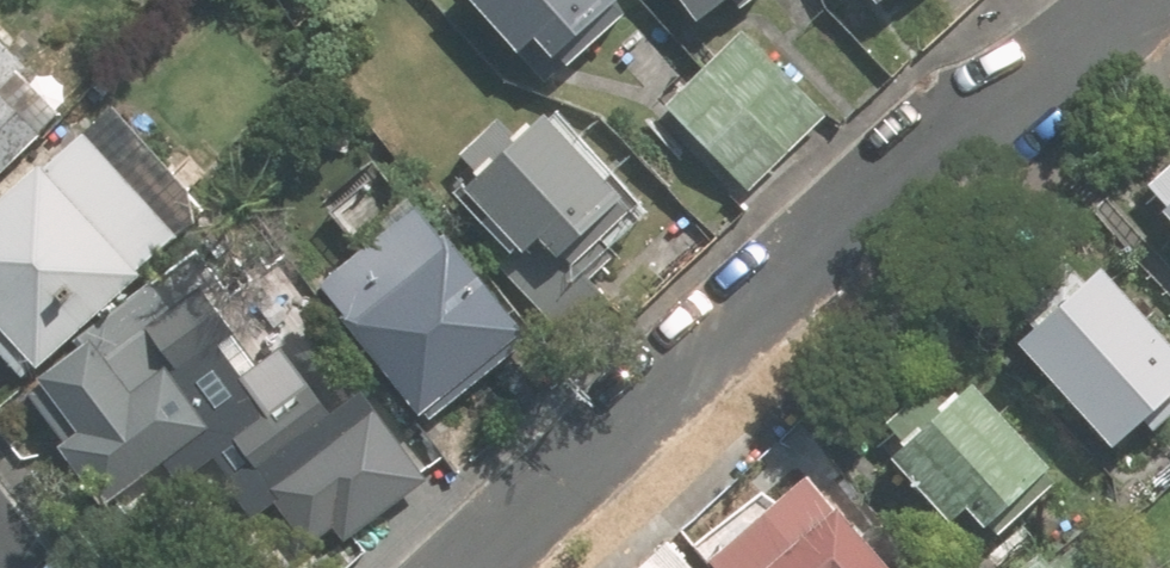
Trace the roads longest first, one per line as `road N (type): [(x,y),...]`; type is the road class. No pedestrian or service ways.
road 1 (residential): [(478,567),(954,131),(1140,0)]

